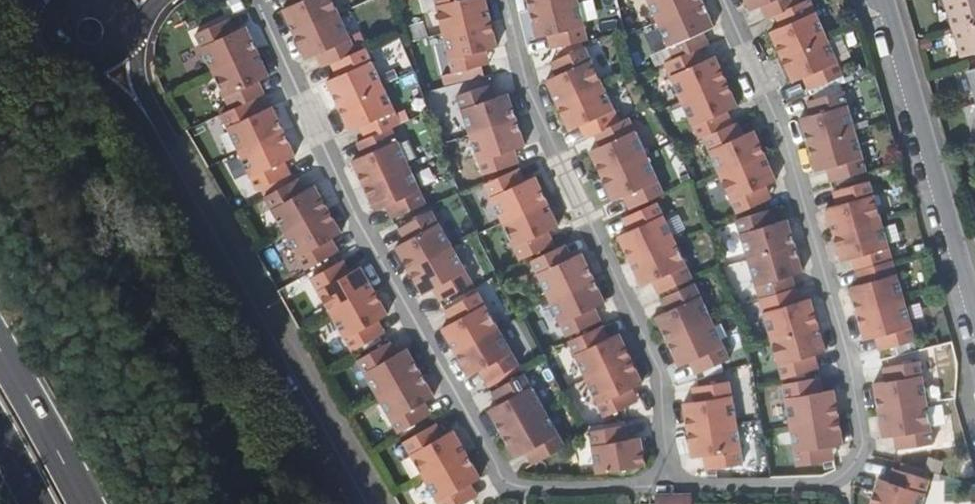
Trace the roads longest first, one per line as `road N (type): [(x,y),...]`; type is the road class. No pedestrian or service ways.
road 1 (residential): [(259,0),(501,472),(519,491),(671,482)]
road 2 (residential): [(725,0),(816,233),(865,442),(838,478),(821,485),(671,482)]
road 3 (residential): [(671,482),(664,373),(534,89),(509,0)]
road 4 (residential): [(367,503),(138,103)]
road 5 (residential): [(974,313),(879,0)]
road 6 (trunk): [(85,503),(0,354)]
road 7 (unclassified): [(49,0),(74,64),(104,90),(138,103)]

